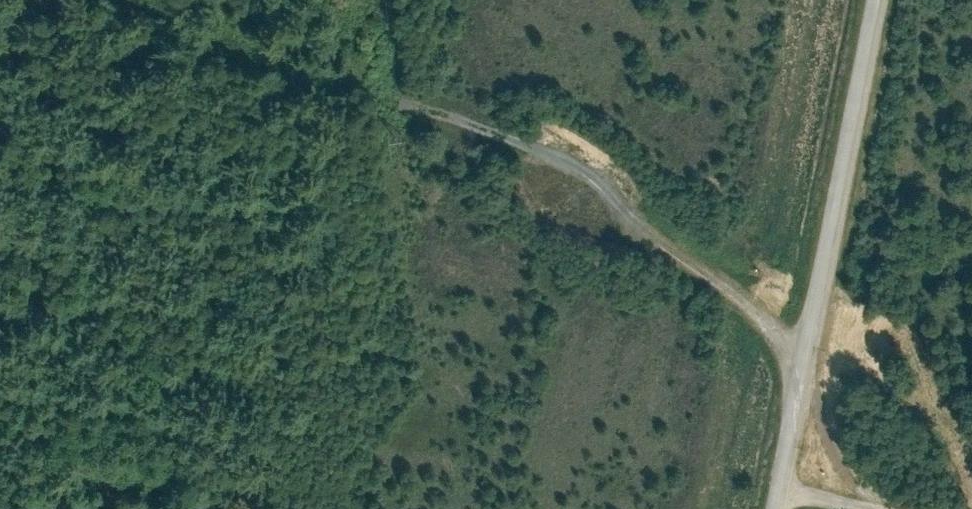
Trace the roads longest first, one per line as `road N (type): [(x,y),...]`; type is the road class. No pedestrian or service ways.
road 1 (unclassified): [(876,0),(777,508)]
road 2 (track): [(803,373),(755,315),(597,208)]
road 3 (track): [(781,489),(903,508)]

